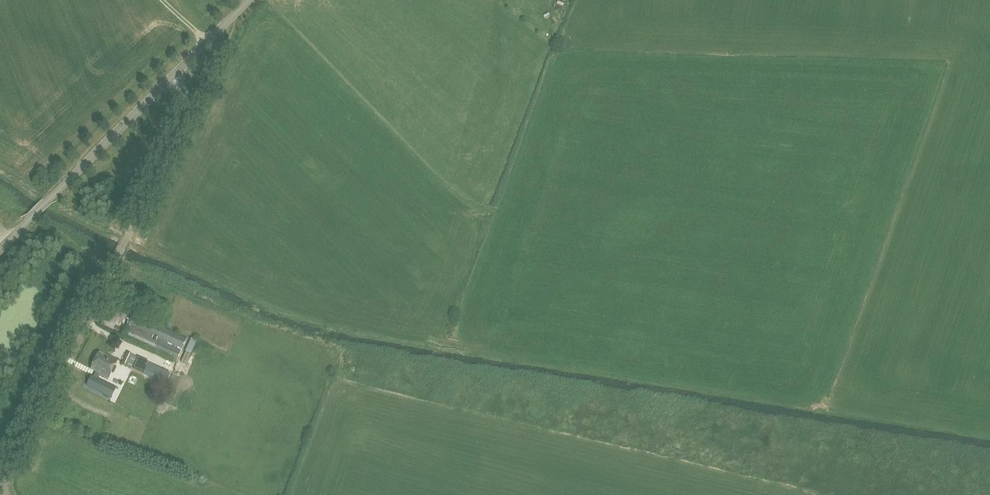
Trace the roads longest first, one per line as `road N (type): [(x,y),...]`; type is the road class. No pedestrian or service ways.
road 1 (unclassified): [(0,248),(254,0)]

